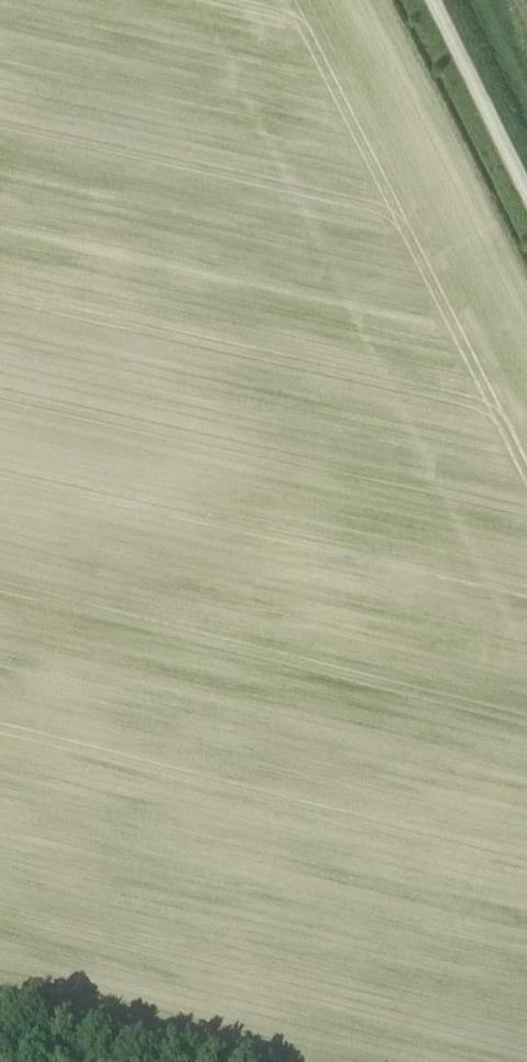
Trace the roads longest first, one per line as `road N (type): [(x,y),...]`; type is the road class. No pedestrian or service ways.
road 1 (unclassified): [(526,196),(432,0)]

